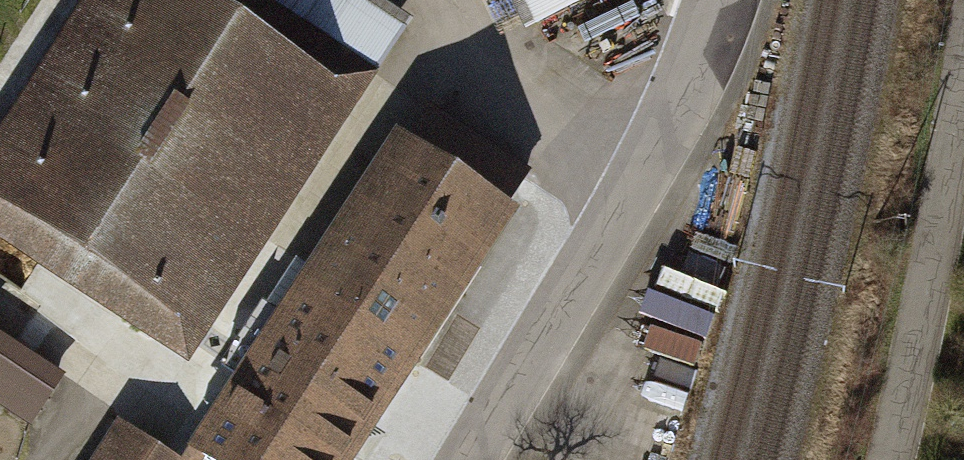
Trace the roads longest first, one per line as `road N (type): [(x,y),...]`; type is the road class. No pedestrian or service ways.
road 1 (tertiary): [(717,0),(645,161),(464,459)]
road 2 (track): [(645,161),(552,120),(480,46),(454,0)]

